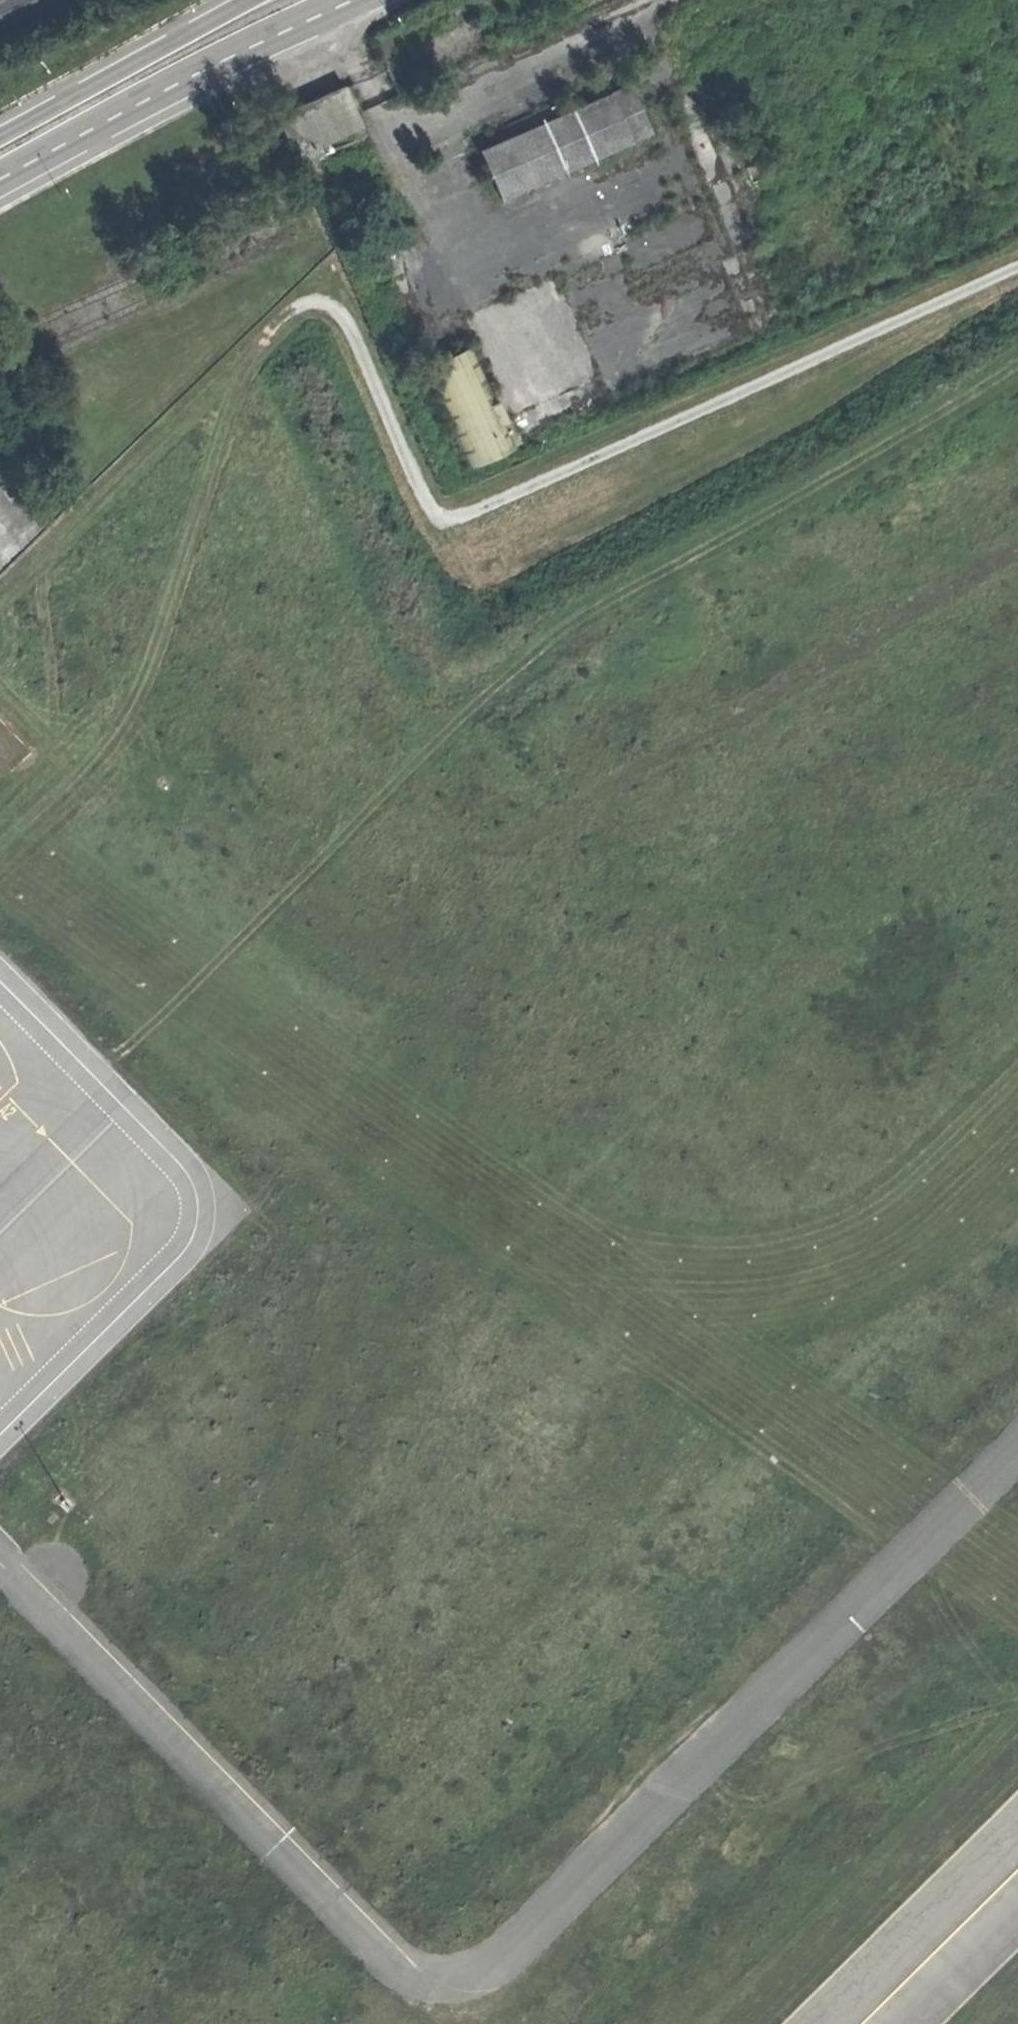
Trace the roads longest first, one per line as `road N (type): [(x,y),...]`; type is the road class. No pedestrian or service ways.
road 1 (trunk): [(0,179),(356,0)]
road 2 (secondary): [(245,0),(0,135)]

